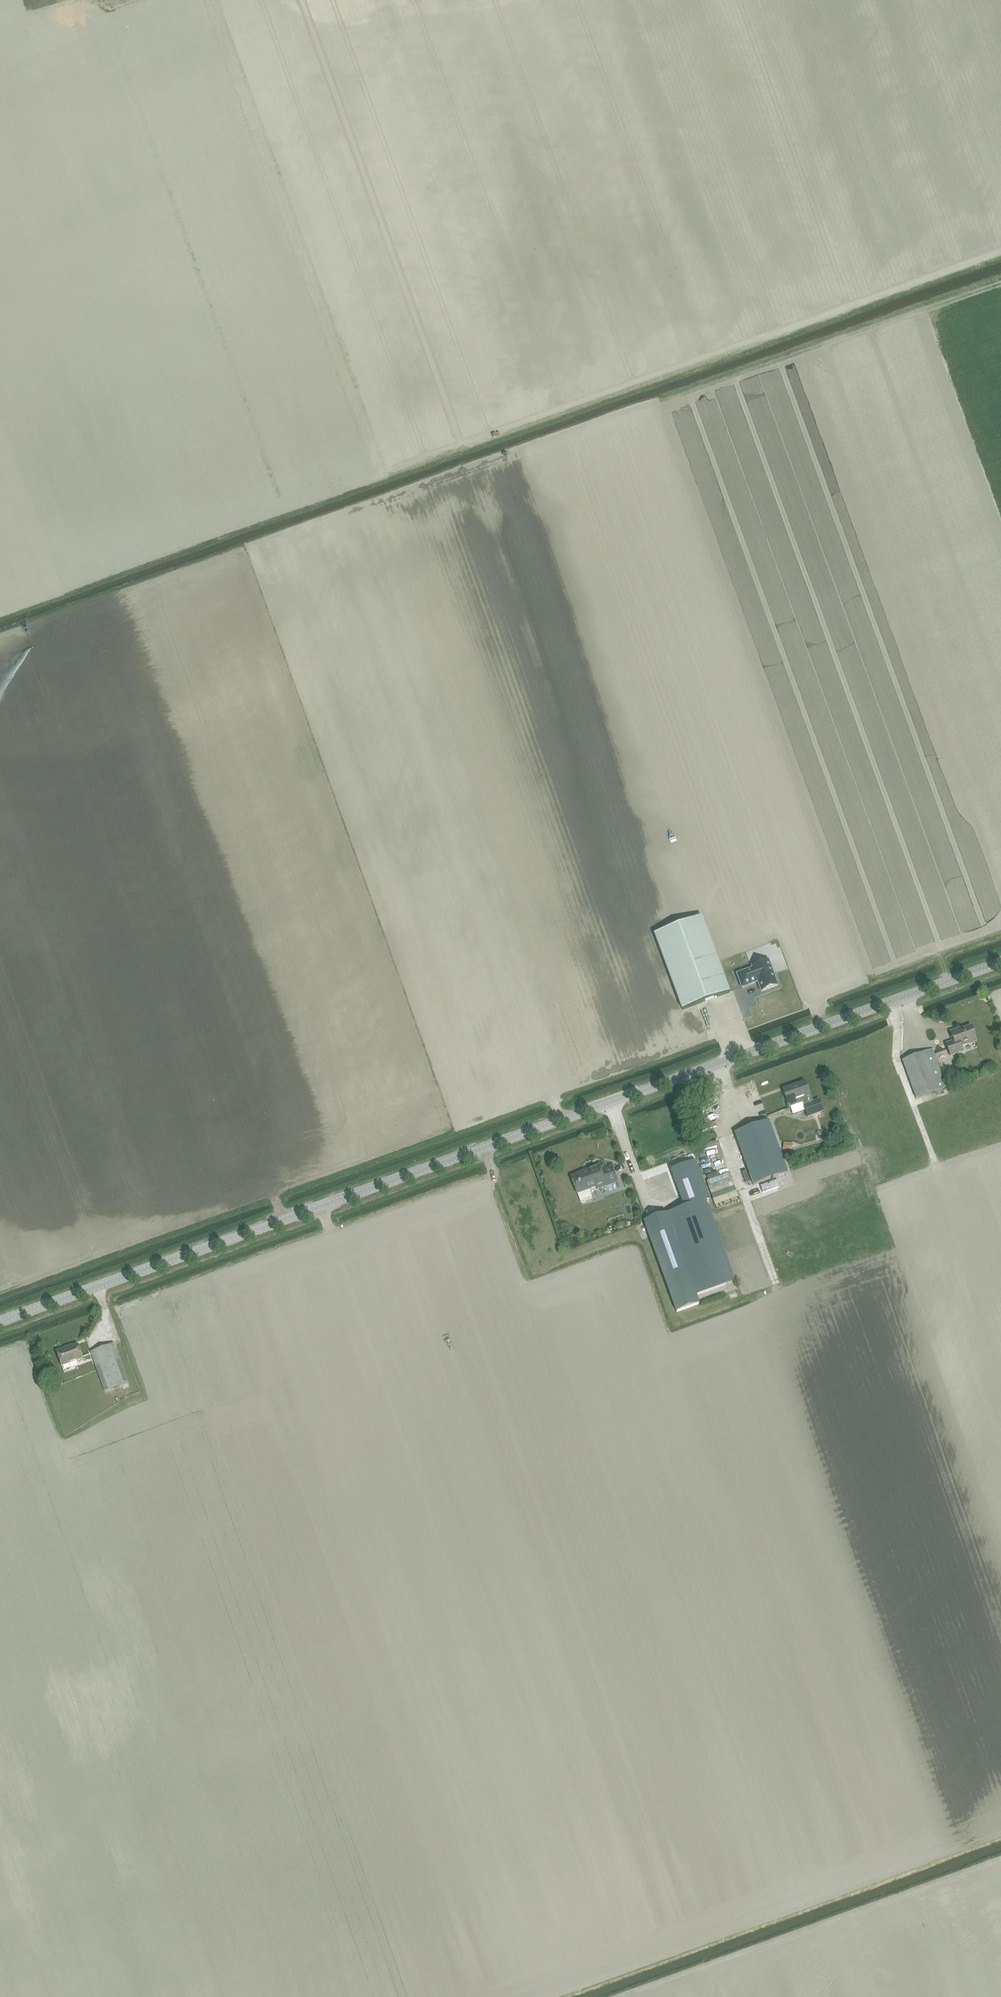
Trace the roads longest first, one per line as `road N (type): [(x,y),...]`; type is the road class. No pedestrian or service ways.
road 1 (unclassified): [(0,1321),(1000,962)]

